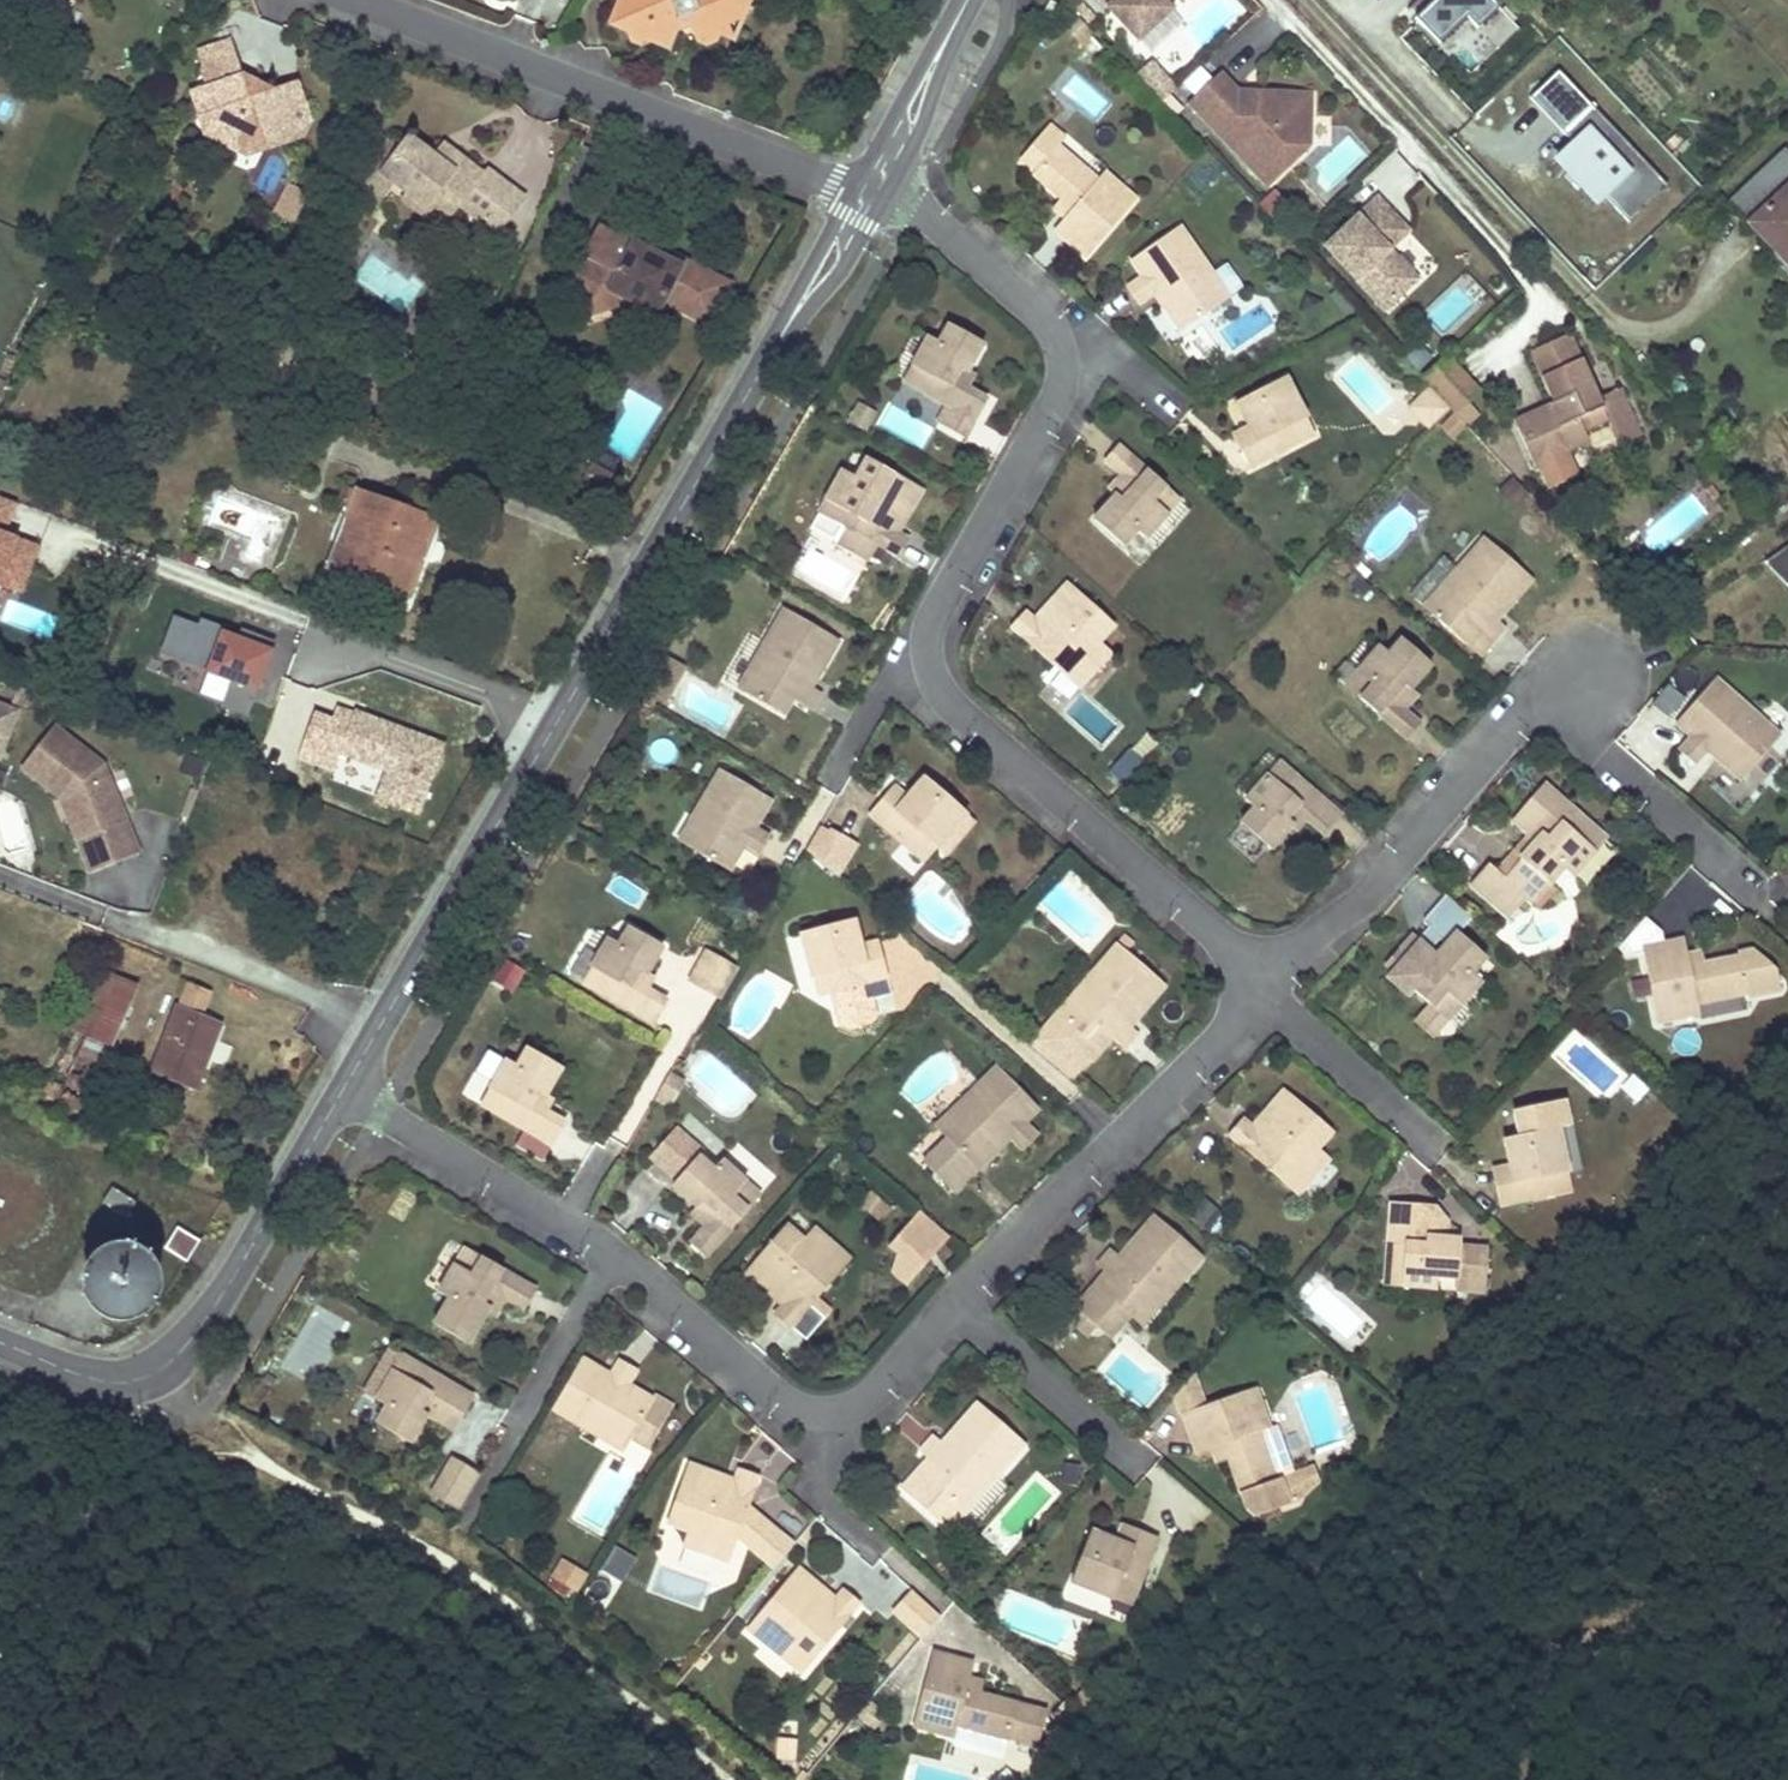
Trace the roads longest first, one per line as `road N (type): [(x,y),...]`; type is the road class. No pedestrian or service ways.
road 1 (residential): [(344,1088),(613,1256),(770,1396),(794,1411),(822,1414),(868,1398),(1264,990)]
road 2 (tertiary): [(344,1088),(868,192)]
road 3 (residential): [(354,0),(868,192)]
road 4 (tertiary): [(0,1343),(95,1380),(130,1381),(161,1367),(213,1306),(344,1088)]
road 5 (residential): [(1270,976),(939,694),(929,677)]
road 6 (residential): [(1270,976),(1371,890),(1531,694)]
road 7 (residential): [(1531,694),(1736,870),(1749,901),(1787,932)]
road 8 (residential): [(929,677),(929,628),(1049,412),(1062,369)]
road 9 (residential): [(1062,369),(1042,315),(927,216),(868,192)]
road 10 (residential): [(1439,1150),(1264,990)]
road 11 (tertiary): [(868,192),(971,0)]
road 12 (residential): [(828,782),(892,687),(929,677)]
road 13 (residential): [(1179,416),(1123,367),(1062,369)]

